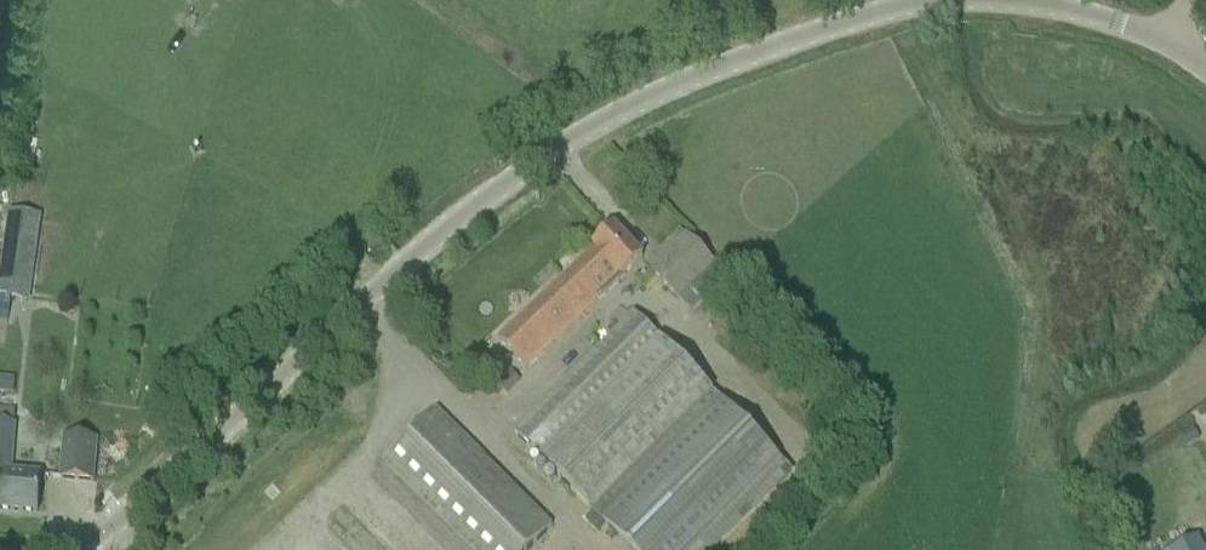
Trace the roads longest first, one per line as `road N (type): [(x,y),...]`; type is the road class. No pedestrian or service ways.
road 1 (unclassified): [(72,549),(513,170),(716,66),(926,0)]
road 2 (unclassified): [(1012,0),(1051,3),(1169,41)]

